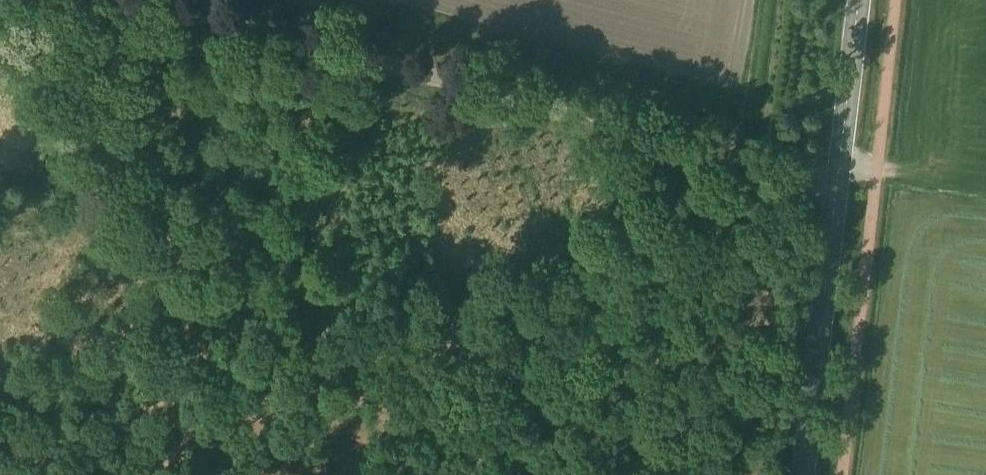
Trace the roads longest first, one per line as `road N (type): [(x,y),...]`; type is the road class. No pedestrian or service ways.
road 1 (track): [(876,170),(837,174),(765,161),(174,0)]
road 2 (primary): [(802,474),(857,0)]
road 3 (track): [(381,58),(305,261),(301,314)]

